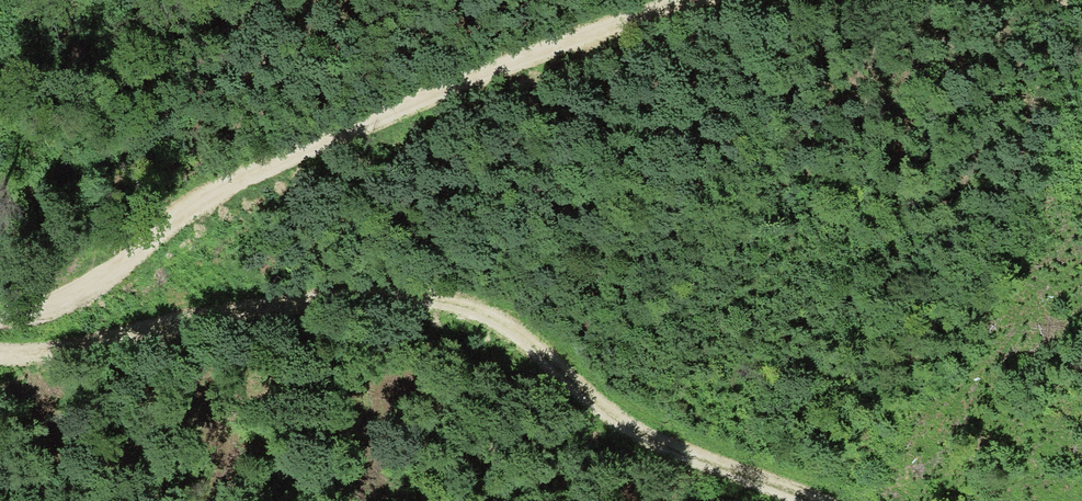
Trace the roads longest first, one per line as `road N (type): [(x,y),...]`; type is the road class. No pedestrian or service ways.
road 1 (track): [(0,357),(280,306),(442,300),(506,324),(649,437),(808,500)]
road 2 (track): [(0,318),(59,300),(209,195),(484,77),(701,0)]

